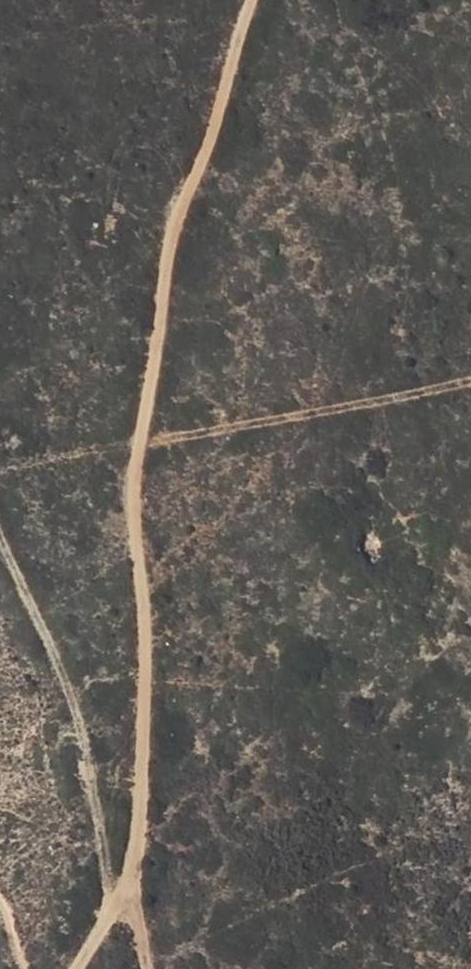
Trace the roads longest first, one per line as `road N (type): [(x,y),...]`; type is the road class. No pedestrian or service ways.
road 1 (track): [(74,968),(139,875),(153,744),(133,485),(173,224),(252,0)]
road 2 (track): [(0,535),(76,710),(112,914)]
road 3 (track): [(140,446),(470,384)]

